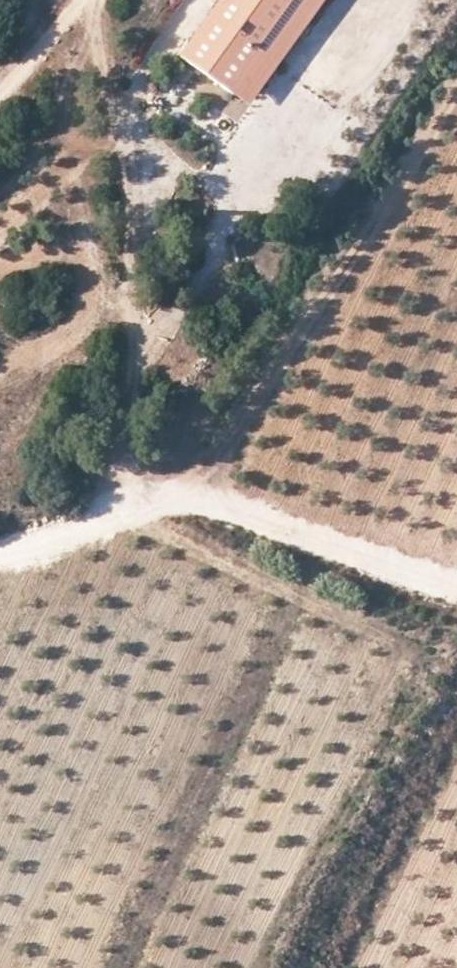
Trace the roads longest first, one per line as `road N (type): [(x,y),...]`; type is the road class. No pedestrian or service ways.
road 1 (track): [(0,550),(189,495),(456,583)]
road 2 (track): [(0,93),(89,0)]

